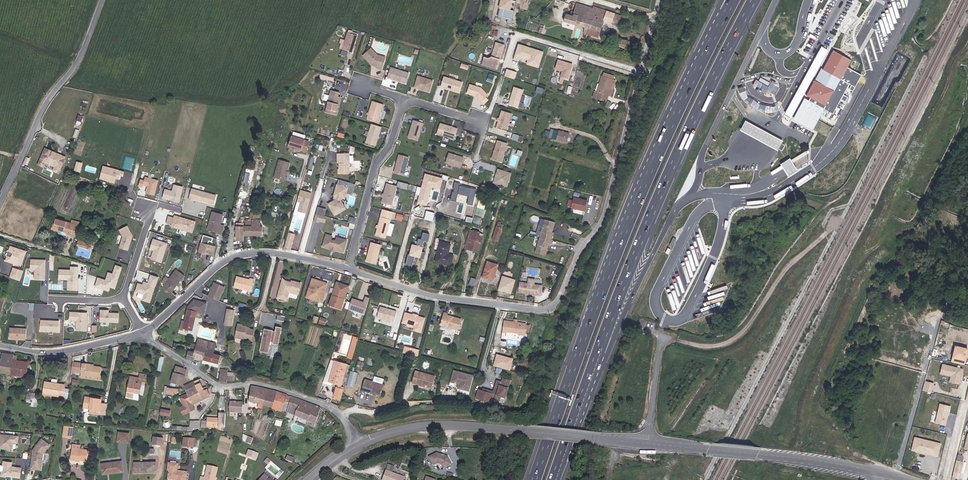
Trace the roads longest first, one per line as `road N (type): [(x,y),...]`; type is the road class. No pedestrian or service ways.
road 1 (unclassified): [(349,270),(455,299),(545,310),(556,301),(600,225),(660,0)]
road 2 (motorway): [(552,479),(670,176),(758,0)]
road 3 (tertiary): [(361,444),(447,427),(877,473)]
road 4 (motorway): [(726,13),(642,188),(534,479)]
road 5 (motorway): [(557,479),(677,207)]
road 6 (residential): [(361,444),(346,416),(324,400),(261,380),(224,388),(143,332)]
road 7 (unclassified): [(143,332),(236,256),(270,252),(349,270)]
road 8 (unclassified): [(0,206),(102,0)]
road 9 (residential): [(349,270),(376,162),(404,100)]
road 10 (unclassified): [(0,346),(48,353),(143,332)]

